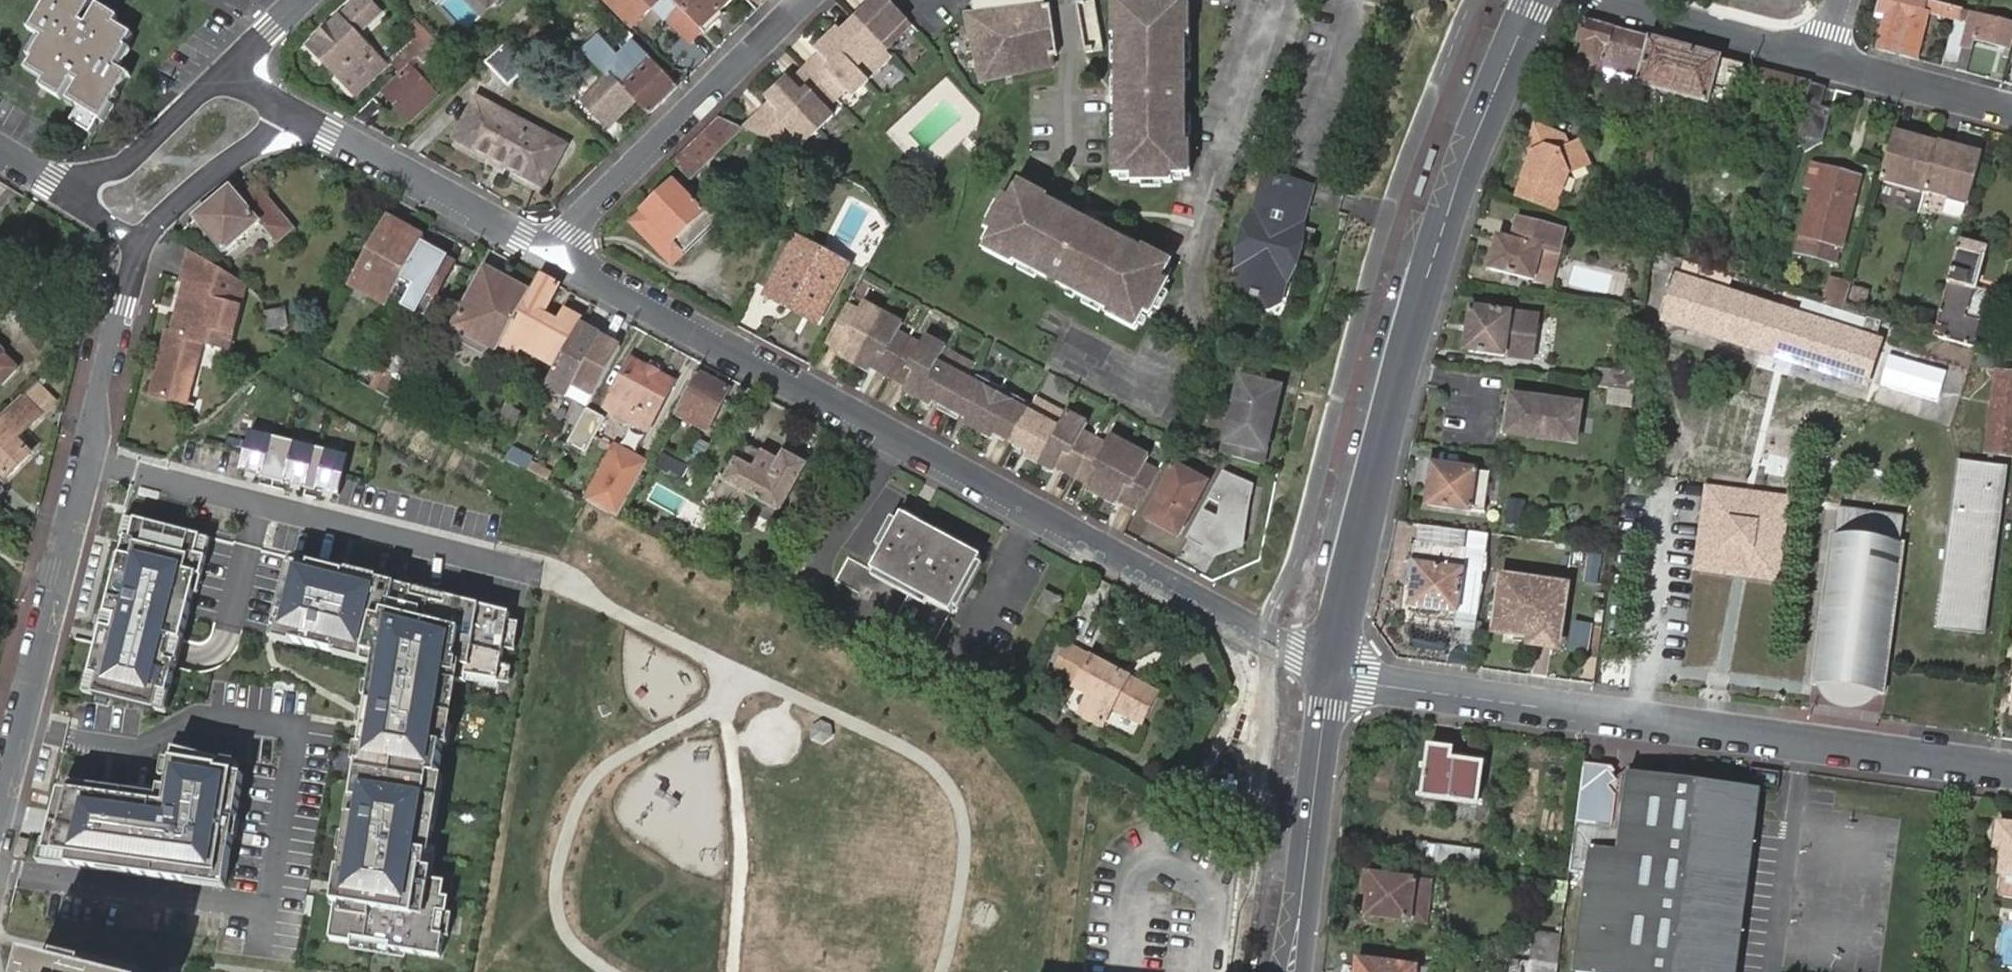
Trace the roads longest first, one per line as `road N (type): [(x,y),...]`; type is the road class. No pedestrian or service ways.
road 1 (residential): [(1330,671),(553,255)]
road 2 (residential): [(7,772),(91,443),(110,329),(141,244),(184,198),(248,150),(281,108)]
road 3 (tertiary): [(1539,0),(1448,205),(1389,413),(1330,671)]
road 4 (residential): [(1330,671),(1370,684),(2011,772)]
road 5 (residential): [(553,255),(590,203),(802,0)]
road 6 (residential): [(281,108),(553,255)]
road 7 (tertiary): [(1330,671),(1292,971)]
road 8 (residential): [(227,68),(123,167),(58,185)]
road 9 (residential): [(1632,0),(1825,59)]
road 10 (residential): [(2011,109),(1825,59)]

